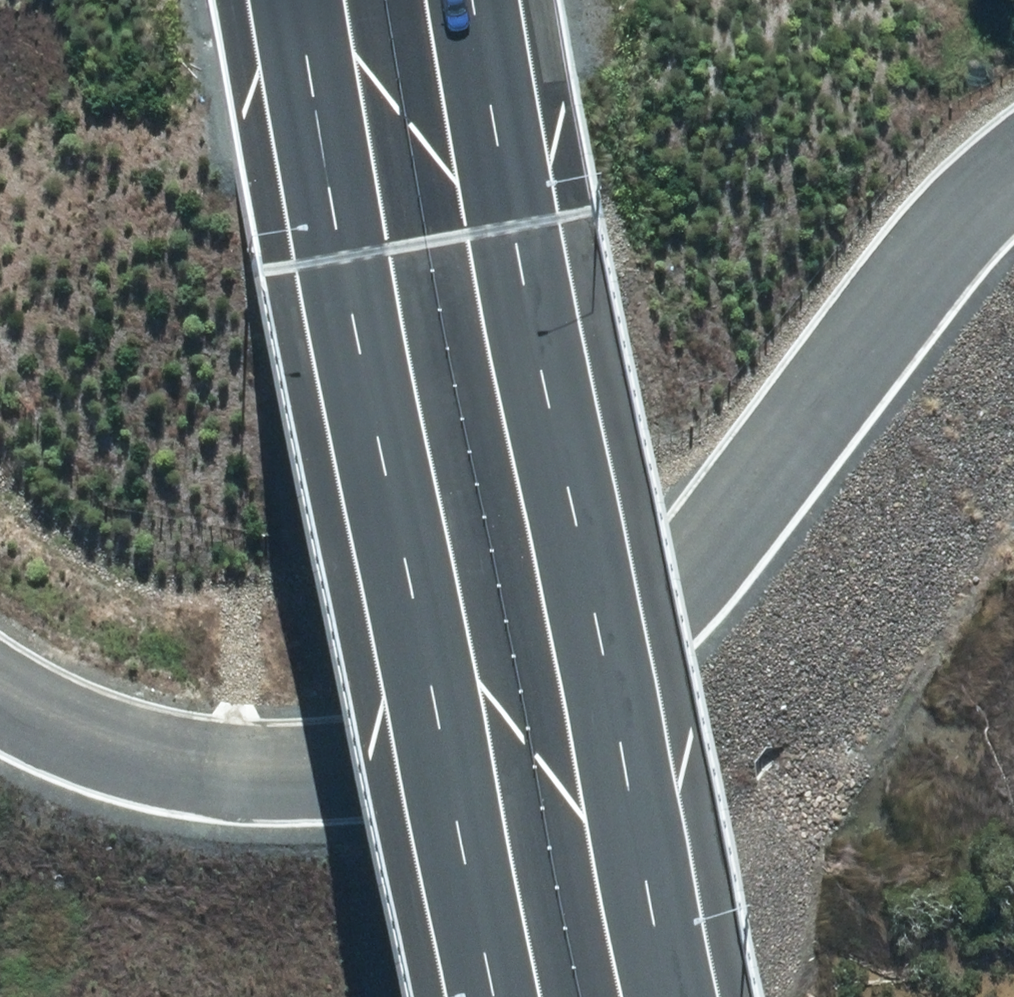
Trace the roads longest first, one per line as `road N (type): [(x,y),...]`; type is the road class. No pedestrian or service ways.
road 1 (residential): [(0,688),(129,748),(225,768),(326,776),(423,766),(513,739),(588,691),(655,617),(875,324),(1013,171)]
road 2 (motorway): [(477,0),(515,223),(682,996)]
road 3 (motorway): [(505,996),(346,253),(305,0)]

